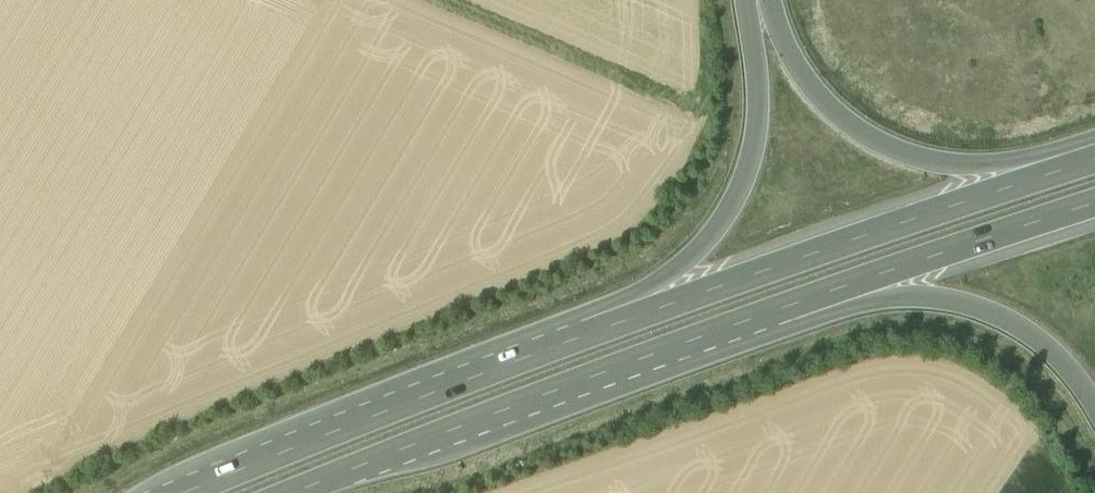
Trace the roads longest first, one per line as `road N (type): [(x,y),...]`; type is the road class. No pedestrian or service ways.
road 1 (trunk): [(292,492),(746,323)]
road 2 (trunk): [(1066,168),(617,320)]
road 3 (trunk): [(617,320),(187,492)]
road 4 (trunk): [(746,323),(912,298),(970,306),(1028,332),(1094,404)]
road 5 (trunk): [(1066,168),(914,157),(855,128),(806,77),(770,0)]
road 6 (trunk): [(754,0),(762,97),(742,187),(697,253),(617,320)]
road 7 (trunk): [(746,323),(1094,204)]

